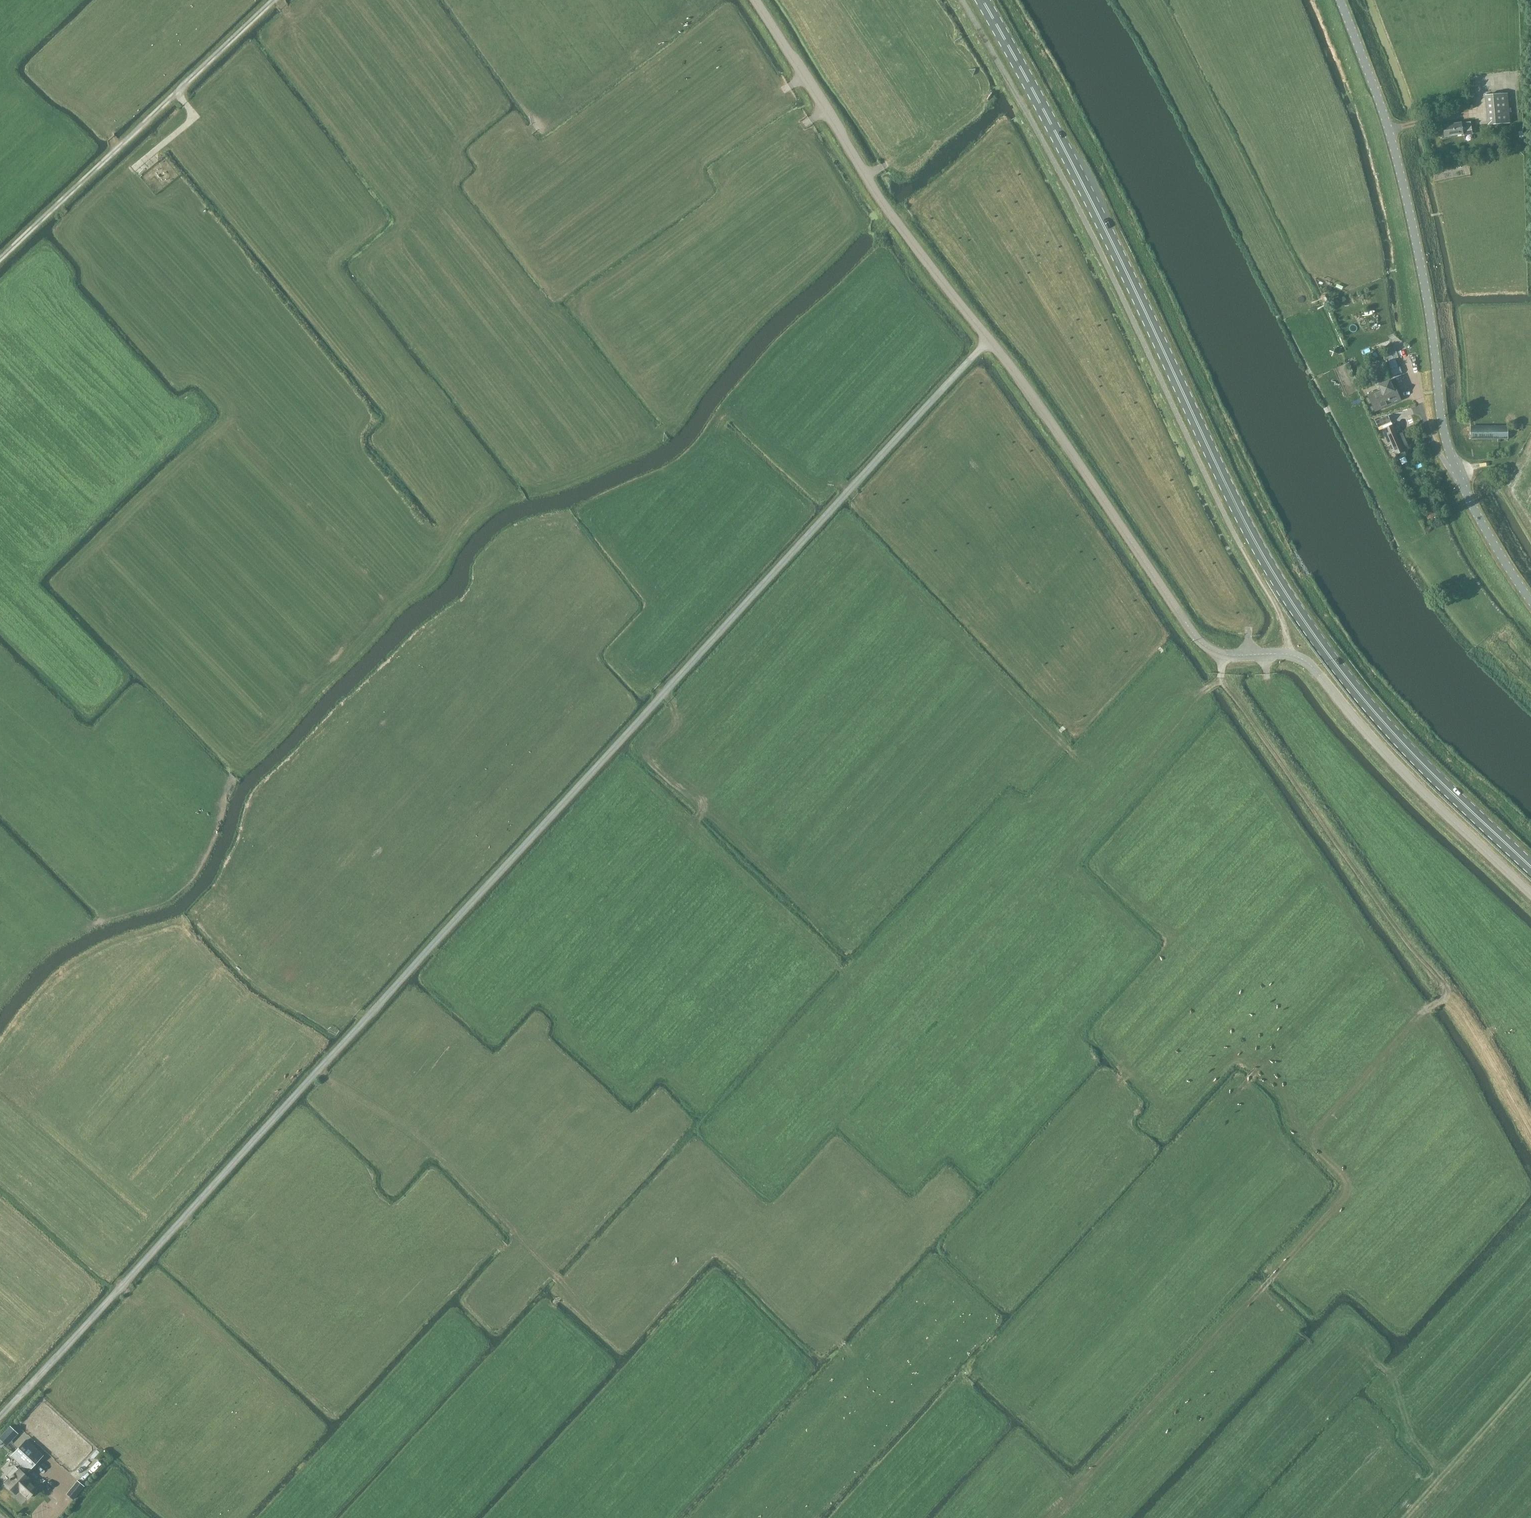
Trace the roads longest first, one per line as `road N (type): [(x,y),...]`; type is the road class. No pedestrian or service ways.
road 1 (track): [(989,341),(22,1393)]
road 2 (unclassified): [(1530,895),(1423,793),(1308,663),(1291,655),(1223,655),(1202,644),(1006,362),(878,197),(754,0)]
road 3 (primary): [(1530,867),(1405,748),(1343,676),(1278,580),(1087,192),(982,0)]
road 4 (tertiary): [(1530,601),(1450,454),(1411,215),(1342,0)]
road 5 (track): [(1223,655),(1220,680),(1458,1005),(1530,1131)]
road 6 (track): [(0,259),(273,0)]

